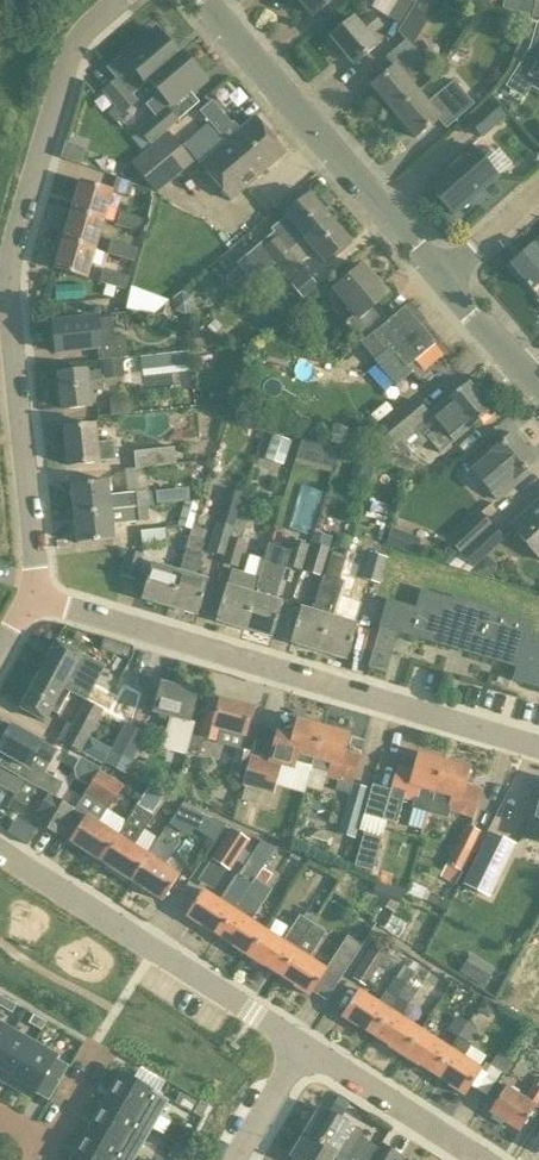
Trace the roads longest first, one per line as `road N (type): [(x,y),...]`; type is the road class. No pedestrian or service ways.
road 1 (residential): [(36,597),(11,268),(74,46),(117,0)]
road 2 (residential): [(538,749),(36,597)]
road 3 (secondary): [(442,278),(202,0)]
road 4 (residential): [(303,1044),(0,850)]
road 5 (residential): [(486,1159),(303,1044)]
road 6 (secondary): [(538,391),(442,278)]
road 7 (residential): [(234,1159),(303,1044)]
road 8 (residential): [(442,278),(538,192)]

